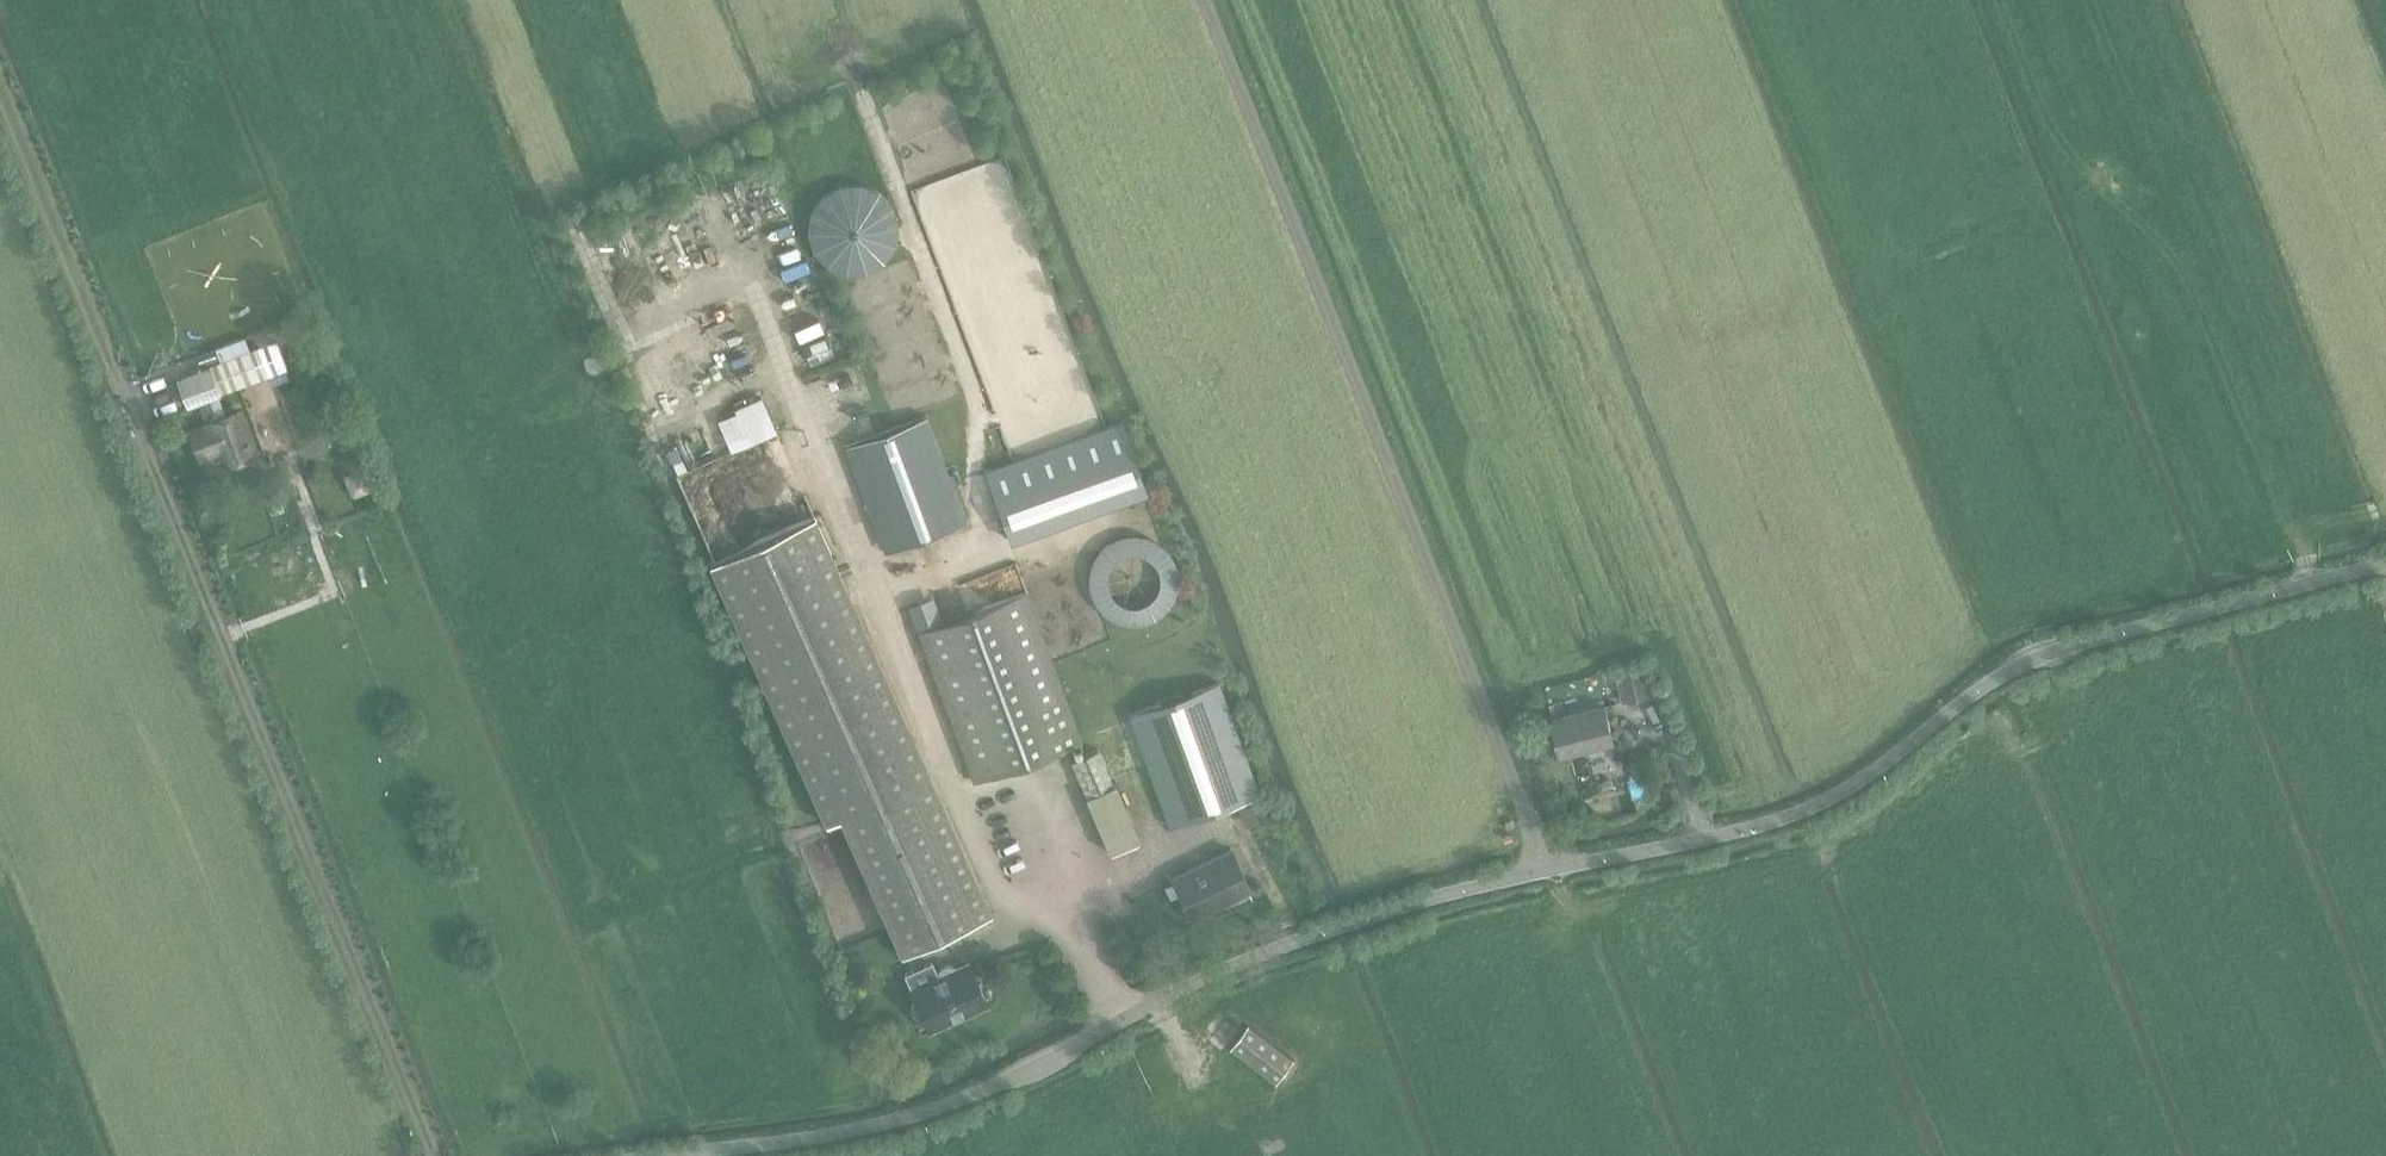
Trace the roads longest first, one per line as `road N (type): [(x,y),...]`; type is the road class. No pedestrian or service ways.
road 1 (unclassified): [(676,1155),(917,1116),(1295,943),(1452,893),(1788,817),(1850,787),(2026,664),(2385,563)]

